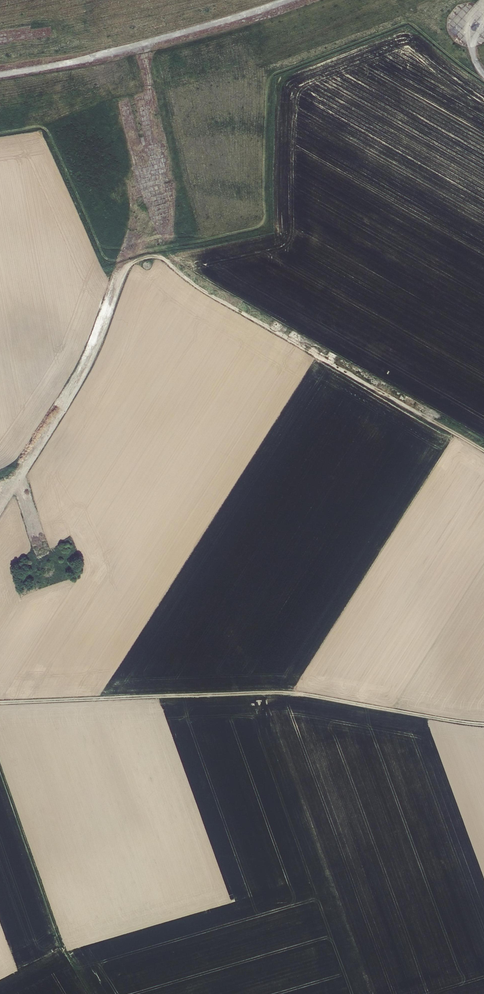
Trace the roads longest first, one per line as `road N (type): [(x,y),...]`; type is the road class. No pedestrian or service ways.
road 1 (track): [(483,449),(214,297),(166,261),(145,258),(125,267),(89,357),(0,502)]
road 2 (track): [(0,702),(289,693),(483,724)]

